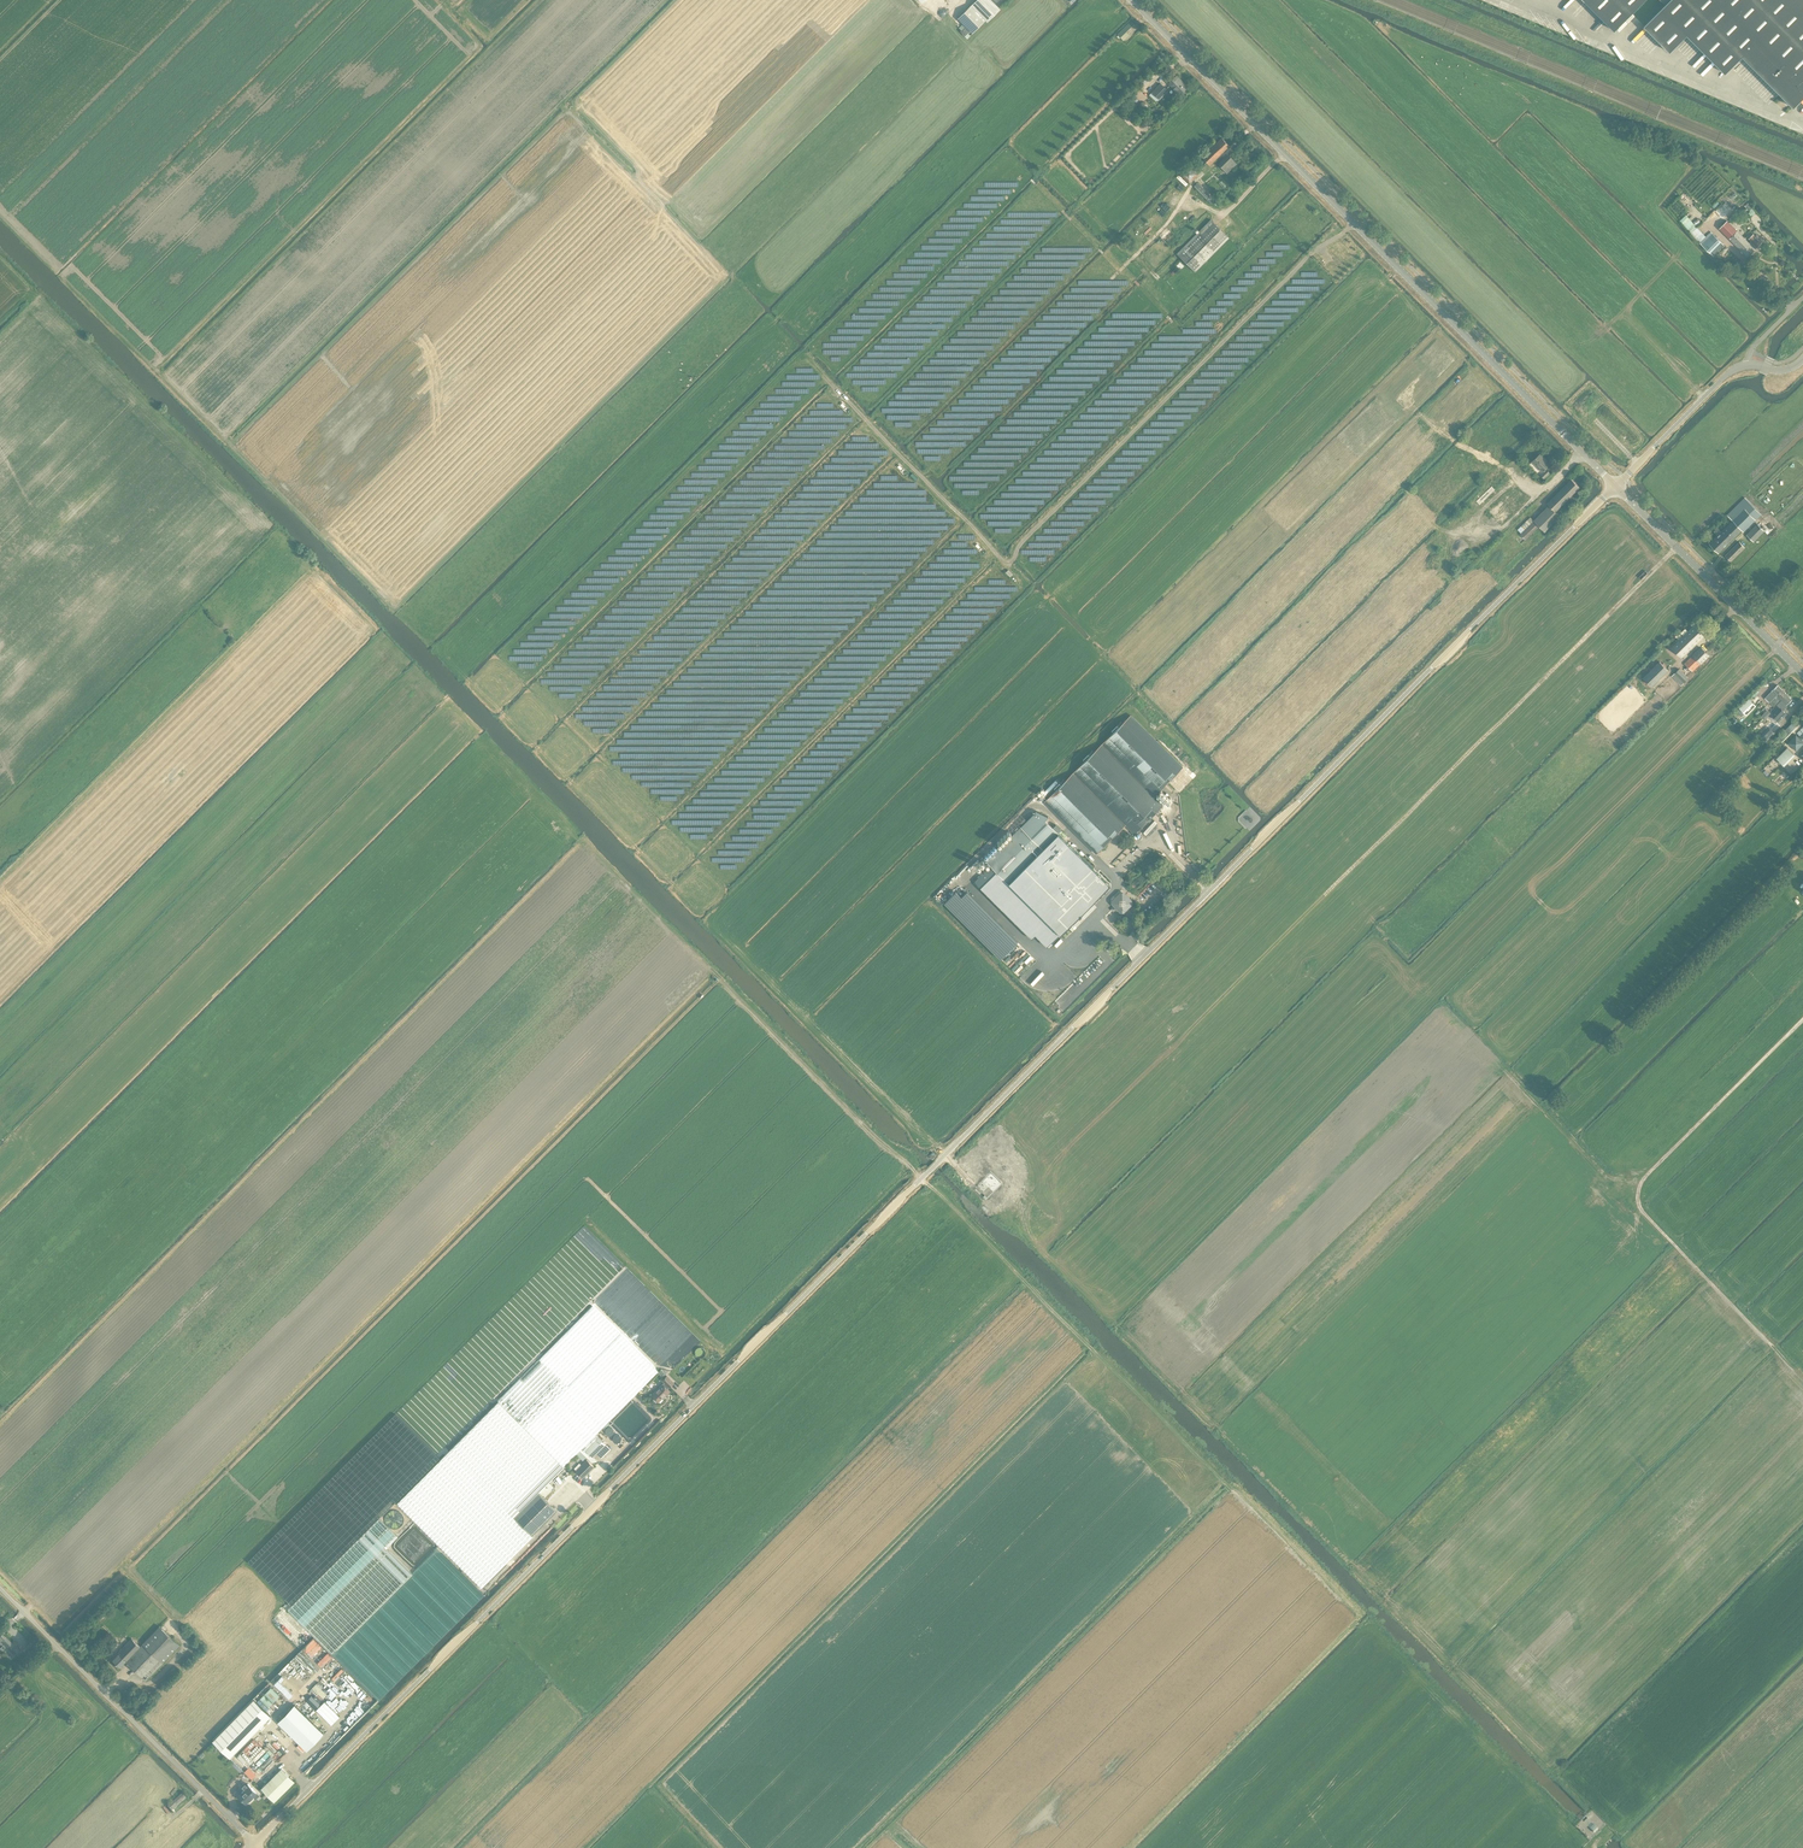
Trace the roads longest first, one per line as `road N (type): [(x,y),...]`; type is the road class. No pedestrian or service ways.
road 1 (unclassified): [(255,1844),(1616,486)]
road 2 (tertiary): [(1131,0),(1616,486)]
road 3 (unclassified): [(255,1844),(0,1588)]
road 4 (track): [(0,885),(239,646)]
road 5 (tertiary): [(1802,674),(1616,486)]
road 6 (unclassified): [(1616,486),(1728,374),(1749,365)]

